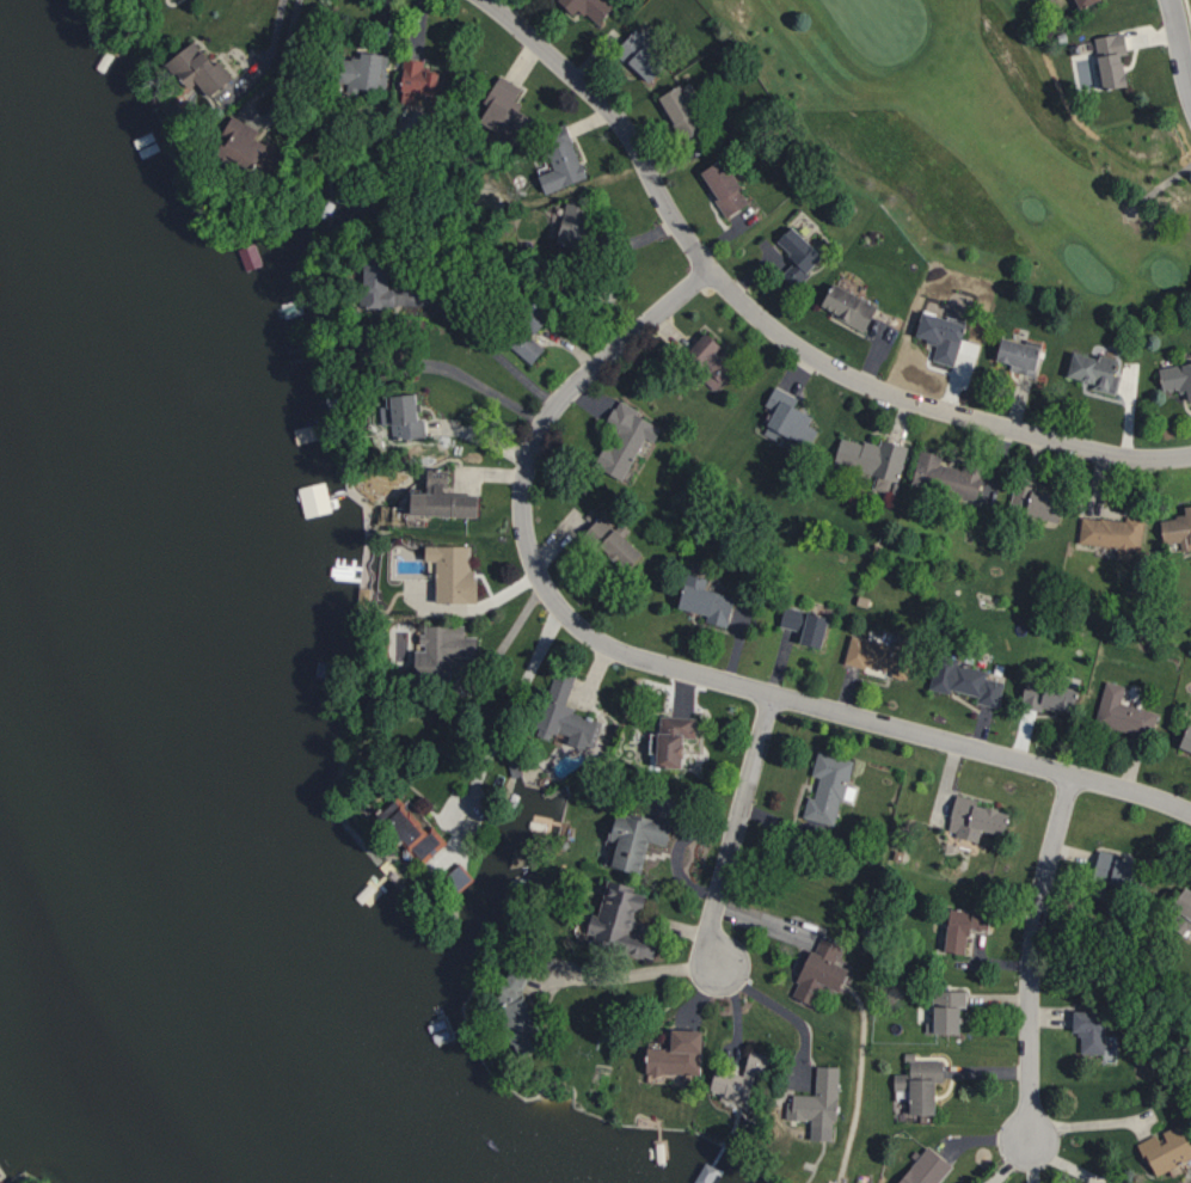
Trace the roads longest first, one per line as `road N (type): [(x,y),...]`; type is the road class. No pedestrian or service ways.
road 1 (residential): [(1190,814),(634,656),(582,629),(557,603),(522,525),(526,467),(539,431),(573,385),(711,269)]
road 2 (residential): [(1190,454),(1131,458),(1064,443),(873,388),(825,363),(775,330),(711,269),(618,118),(486,0)]
road 3 (residential): [(1072,776),(1035,926),(1030,1140)]
road 4 (residential): [(582,629),(426,900)]
road 5 (residential): [(772,694),(711,925),(719,963)]

